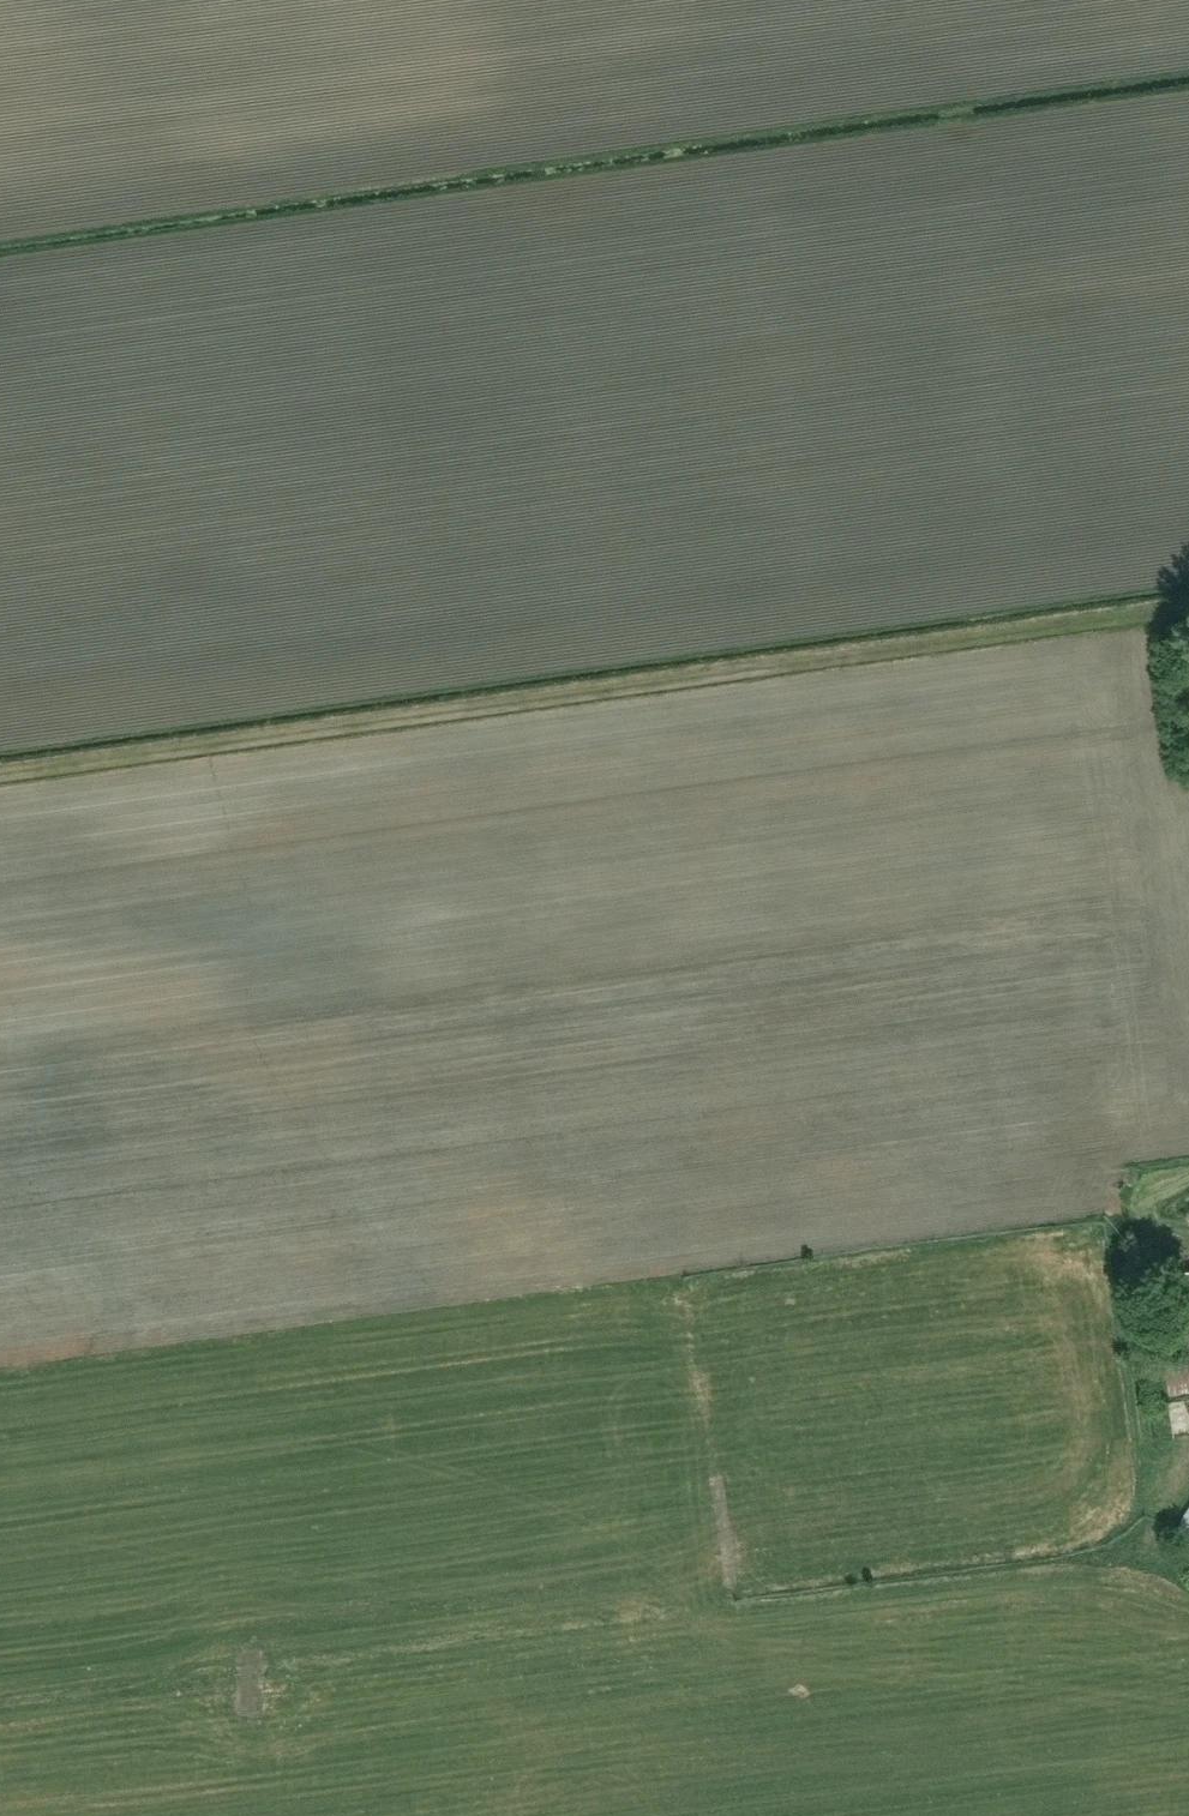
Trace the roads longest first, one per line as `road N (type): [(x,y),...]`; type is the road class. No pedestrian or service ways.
road 1 (track): [(1188,612),(0,778)]
road 2 (track): [(1158,1522),(1141,1549),(1101,1562),(0,1712)]

